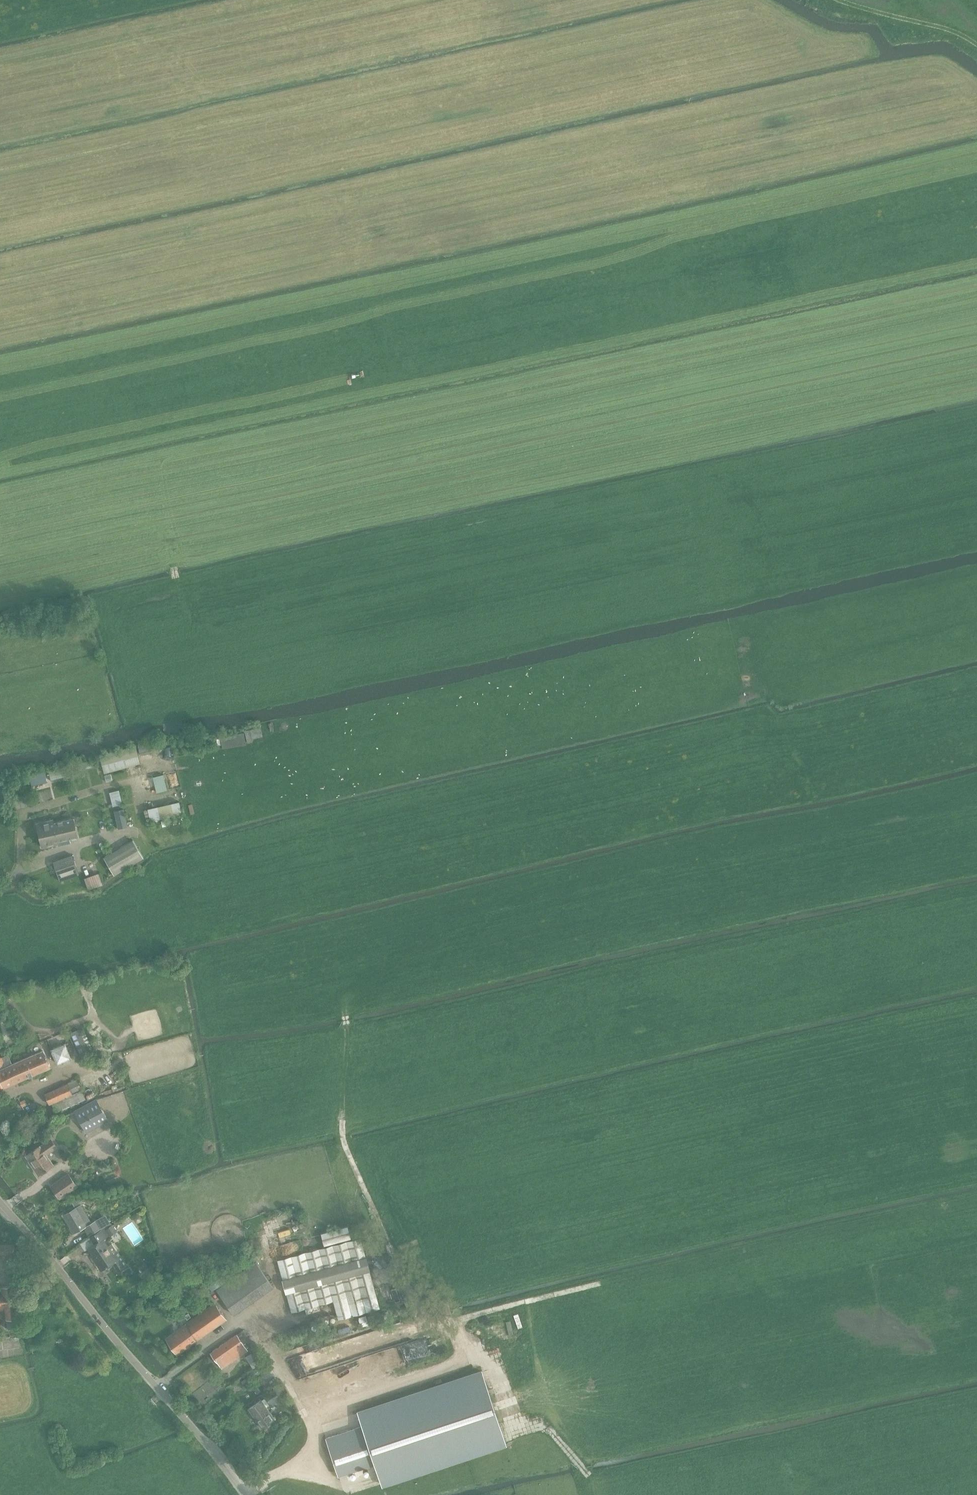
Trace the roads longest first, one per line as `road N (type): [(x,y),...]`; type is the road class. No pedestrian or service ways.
road 1 (tertiary): [(245,1494),(0,1202)]

